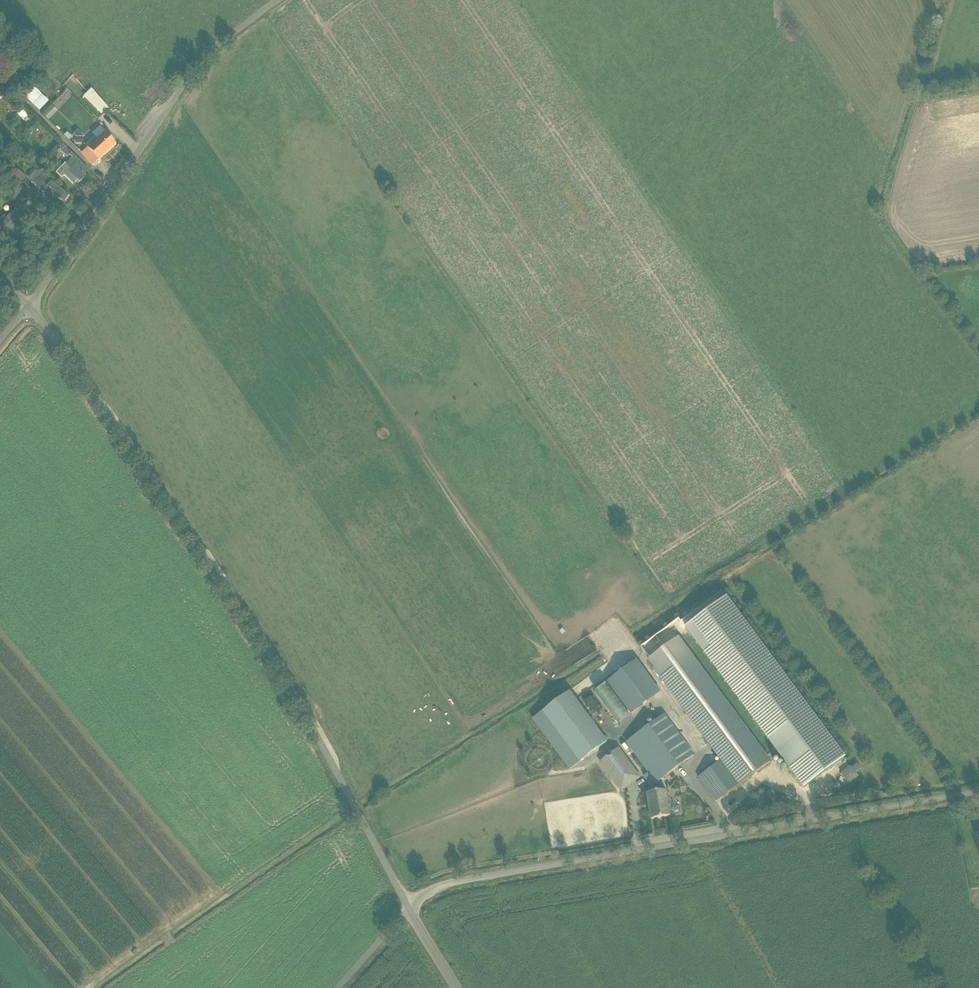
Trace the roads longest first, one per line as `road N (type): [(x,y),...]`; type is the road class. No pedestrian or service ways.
road 1 (unclassified): [(408,910),(241,611),(28,306)]
road 2 (unclassified): [(408,910),(458,881),(978,790)]
road 3 (unclassified): [(28,306),(201,57),(281,0)]

